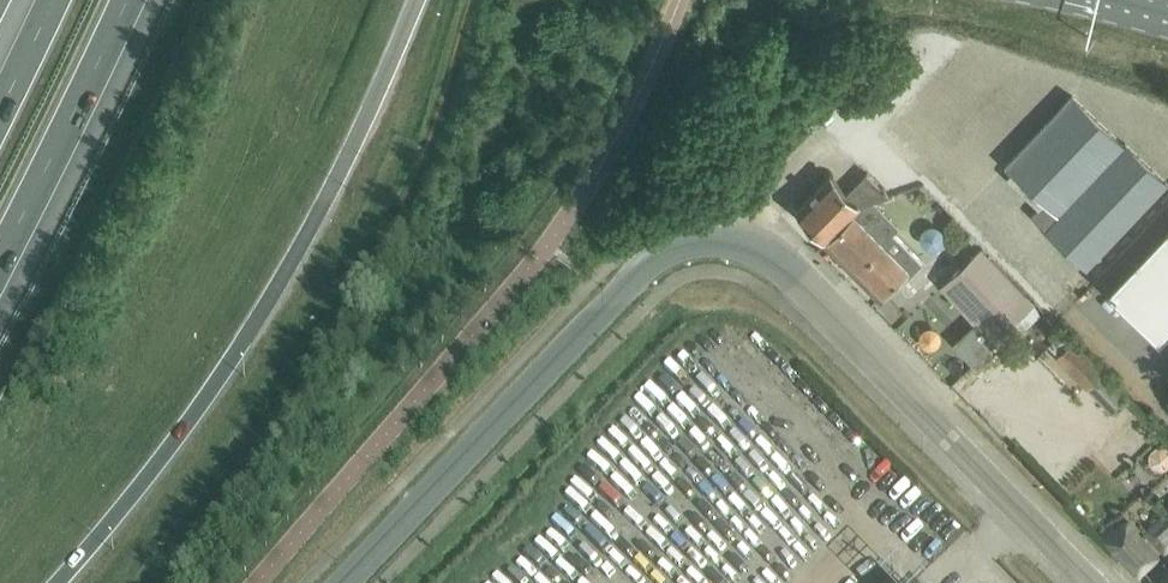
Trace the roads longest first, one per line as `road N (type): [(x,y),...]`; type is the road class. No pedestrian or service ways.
road 1 (unclassified): [(342,582),(616,295),(663,253),(729,242),(753,248),(797,282),(1094,582)]
road 2 (motorway): [(57,582),(180,435),(243,342),(317,216),(417,0)]
road 3 (motorway): [(0,258),(124,0)]
road 4 (motorway): [(55,0),(0,111)]

